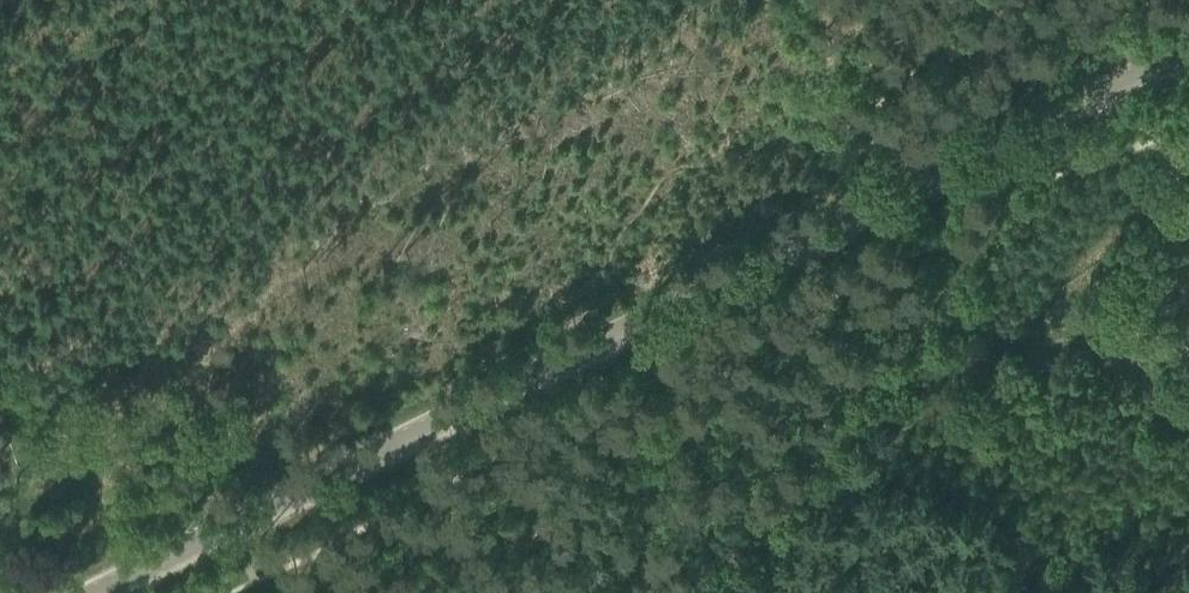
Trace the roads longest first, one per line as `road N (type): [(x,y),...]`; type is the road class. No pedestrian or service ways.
road 1 (secondary): [(92,592),(1188,43)]
road 2 (track): [(0,327),(108,429),(201,481),(259,592)]
road 3 (track): [(1089,0),(1048,50),(1028,199)]

